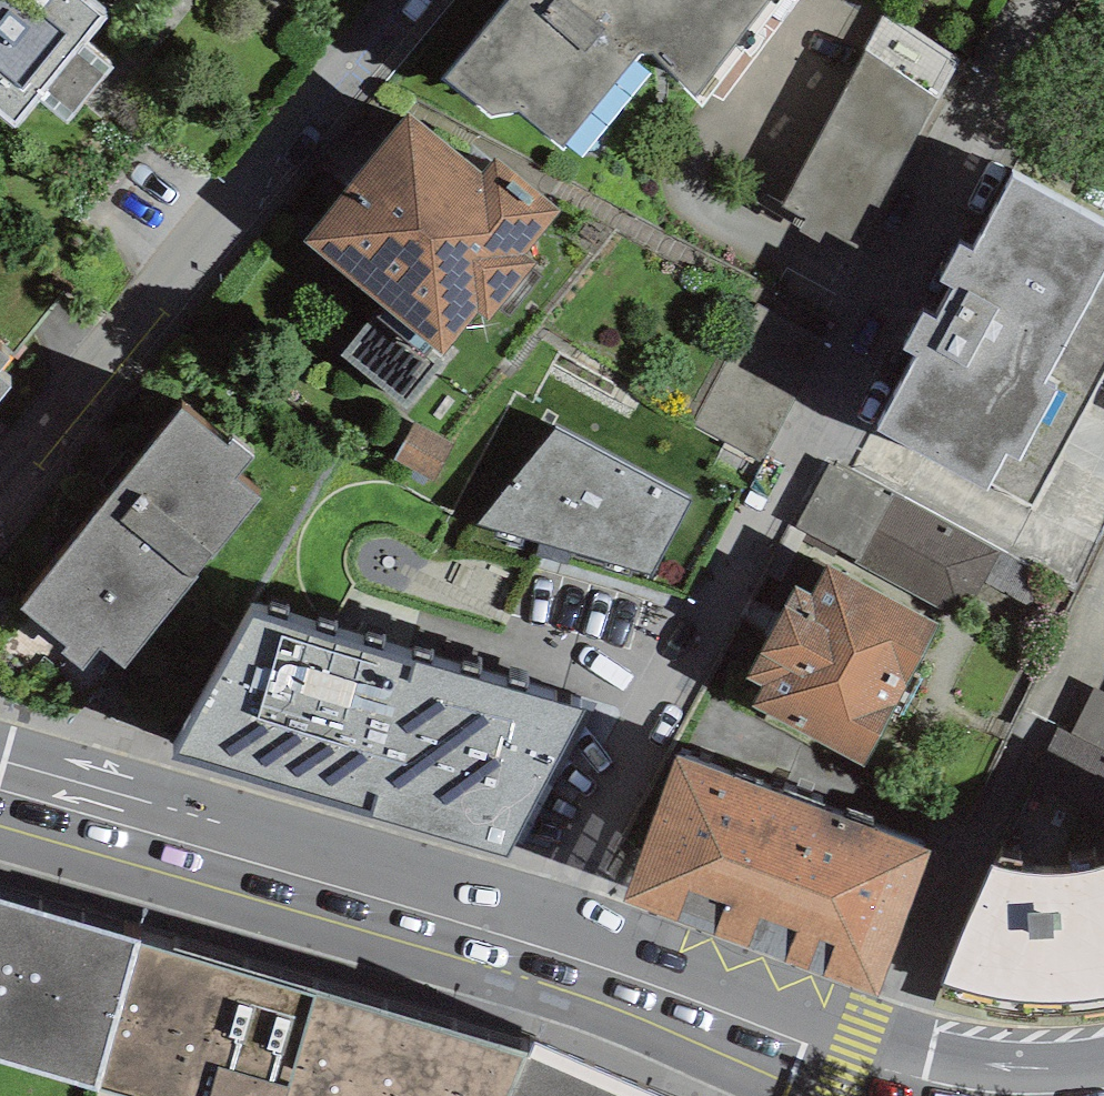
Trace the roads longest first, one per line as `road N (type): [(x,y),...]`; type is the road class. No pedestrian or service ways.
road 1 (residential): [(545,942),(566,885),(1046,0)]
road 2 (residential): [(0,486),(388,0)]
road 3 (secondary): [(1103,1090),(957,1089),(854,1065),(545,942)]
road 4 (secondary): [(545,942),(0,774)]

